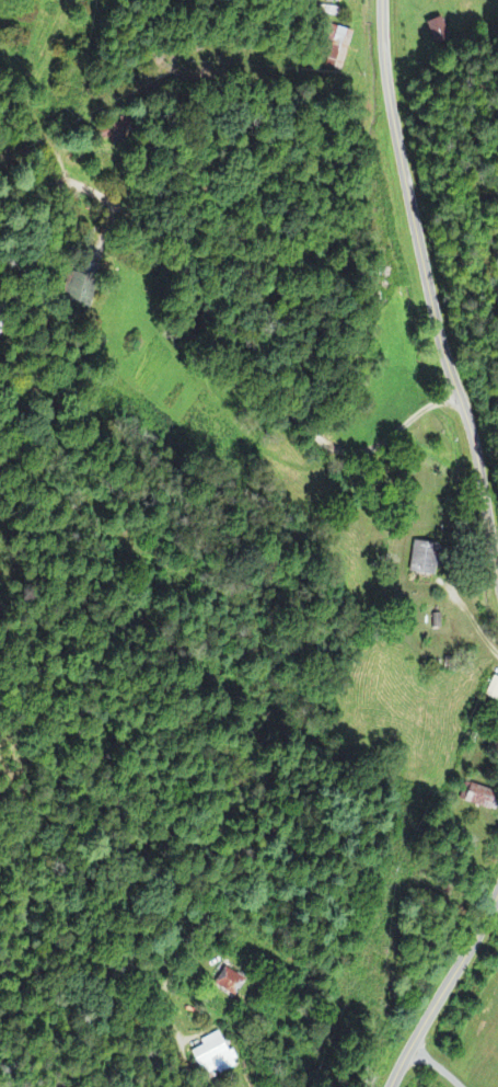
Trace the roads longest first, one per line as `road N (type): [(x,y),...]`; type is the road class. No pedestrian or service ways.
road 1 (residential): [(497,578),(474,446),(442,350),(406,182),(384,64),(382,0)]
road 2 (residential): [(460,399),(427,407),(368,450),(331,447),(308,432),(213,323),(171,239),(68,181)]
road 3 (residential): [(389,1086),(497,891)]
road 4 (residential): [(230,1086),(131,971)]

